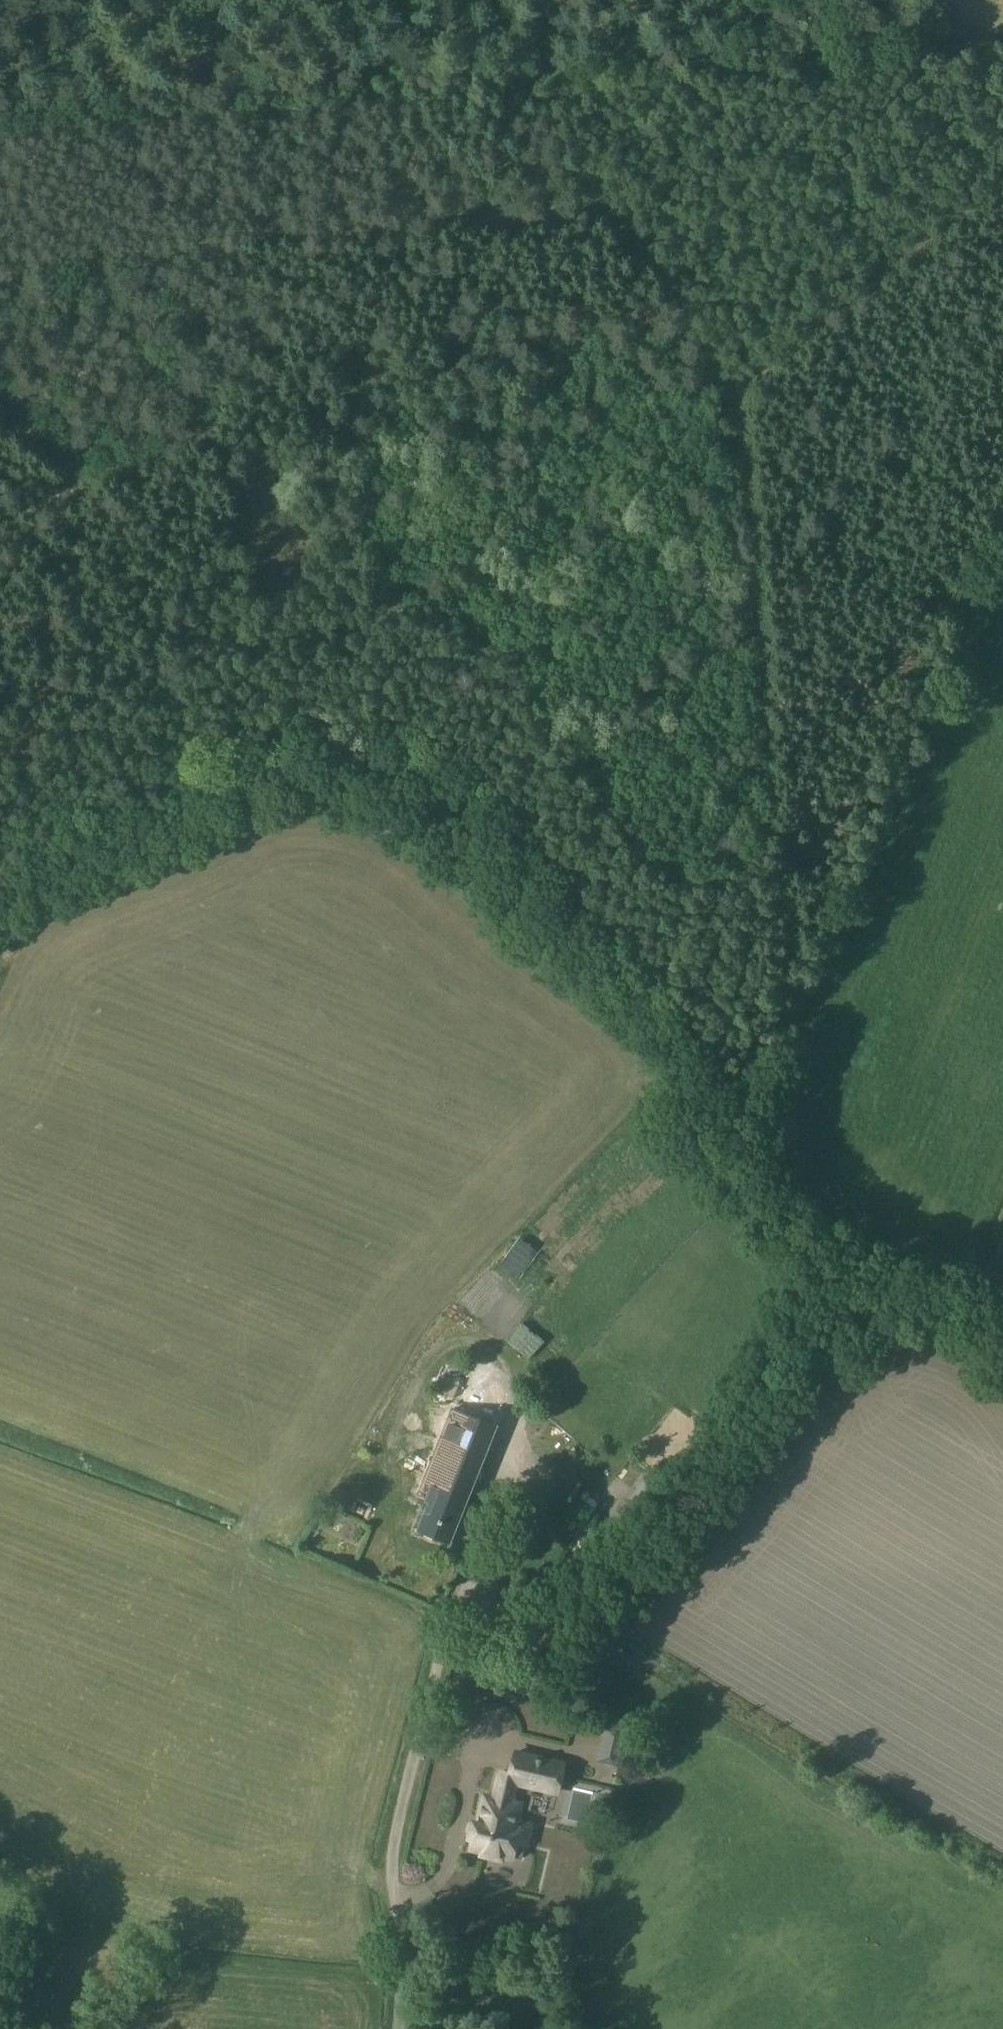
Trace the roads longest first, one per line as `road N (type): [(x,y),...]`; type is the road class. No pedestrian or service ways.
road 1 (unclassified): [(405,2028),(396,1895),(401,1806),(456,1623)]

